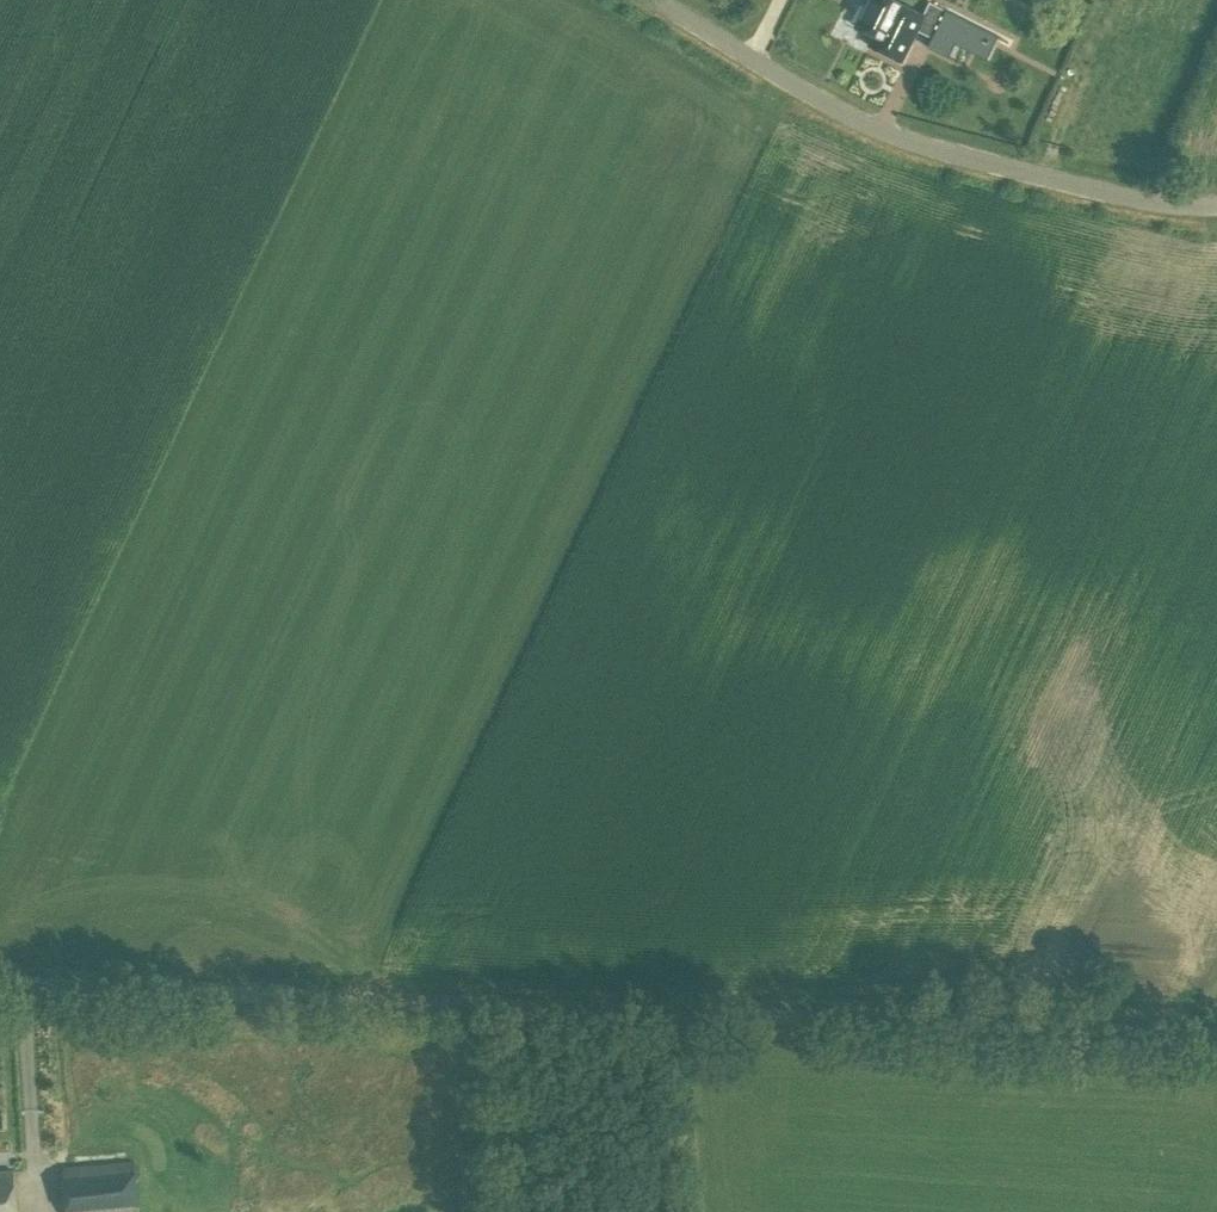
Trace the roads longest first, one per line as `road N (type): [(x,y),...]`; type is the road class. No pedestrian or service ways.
road 1 (unclassified): [(1216,1036),(0,988)]
road 2 (unclassified): [(1216,207),(1151,204),(874,129),(659,0)]

